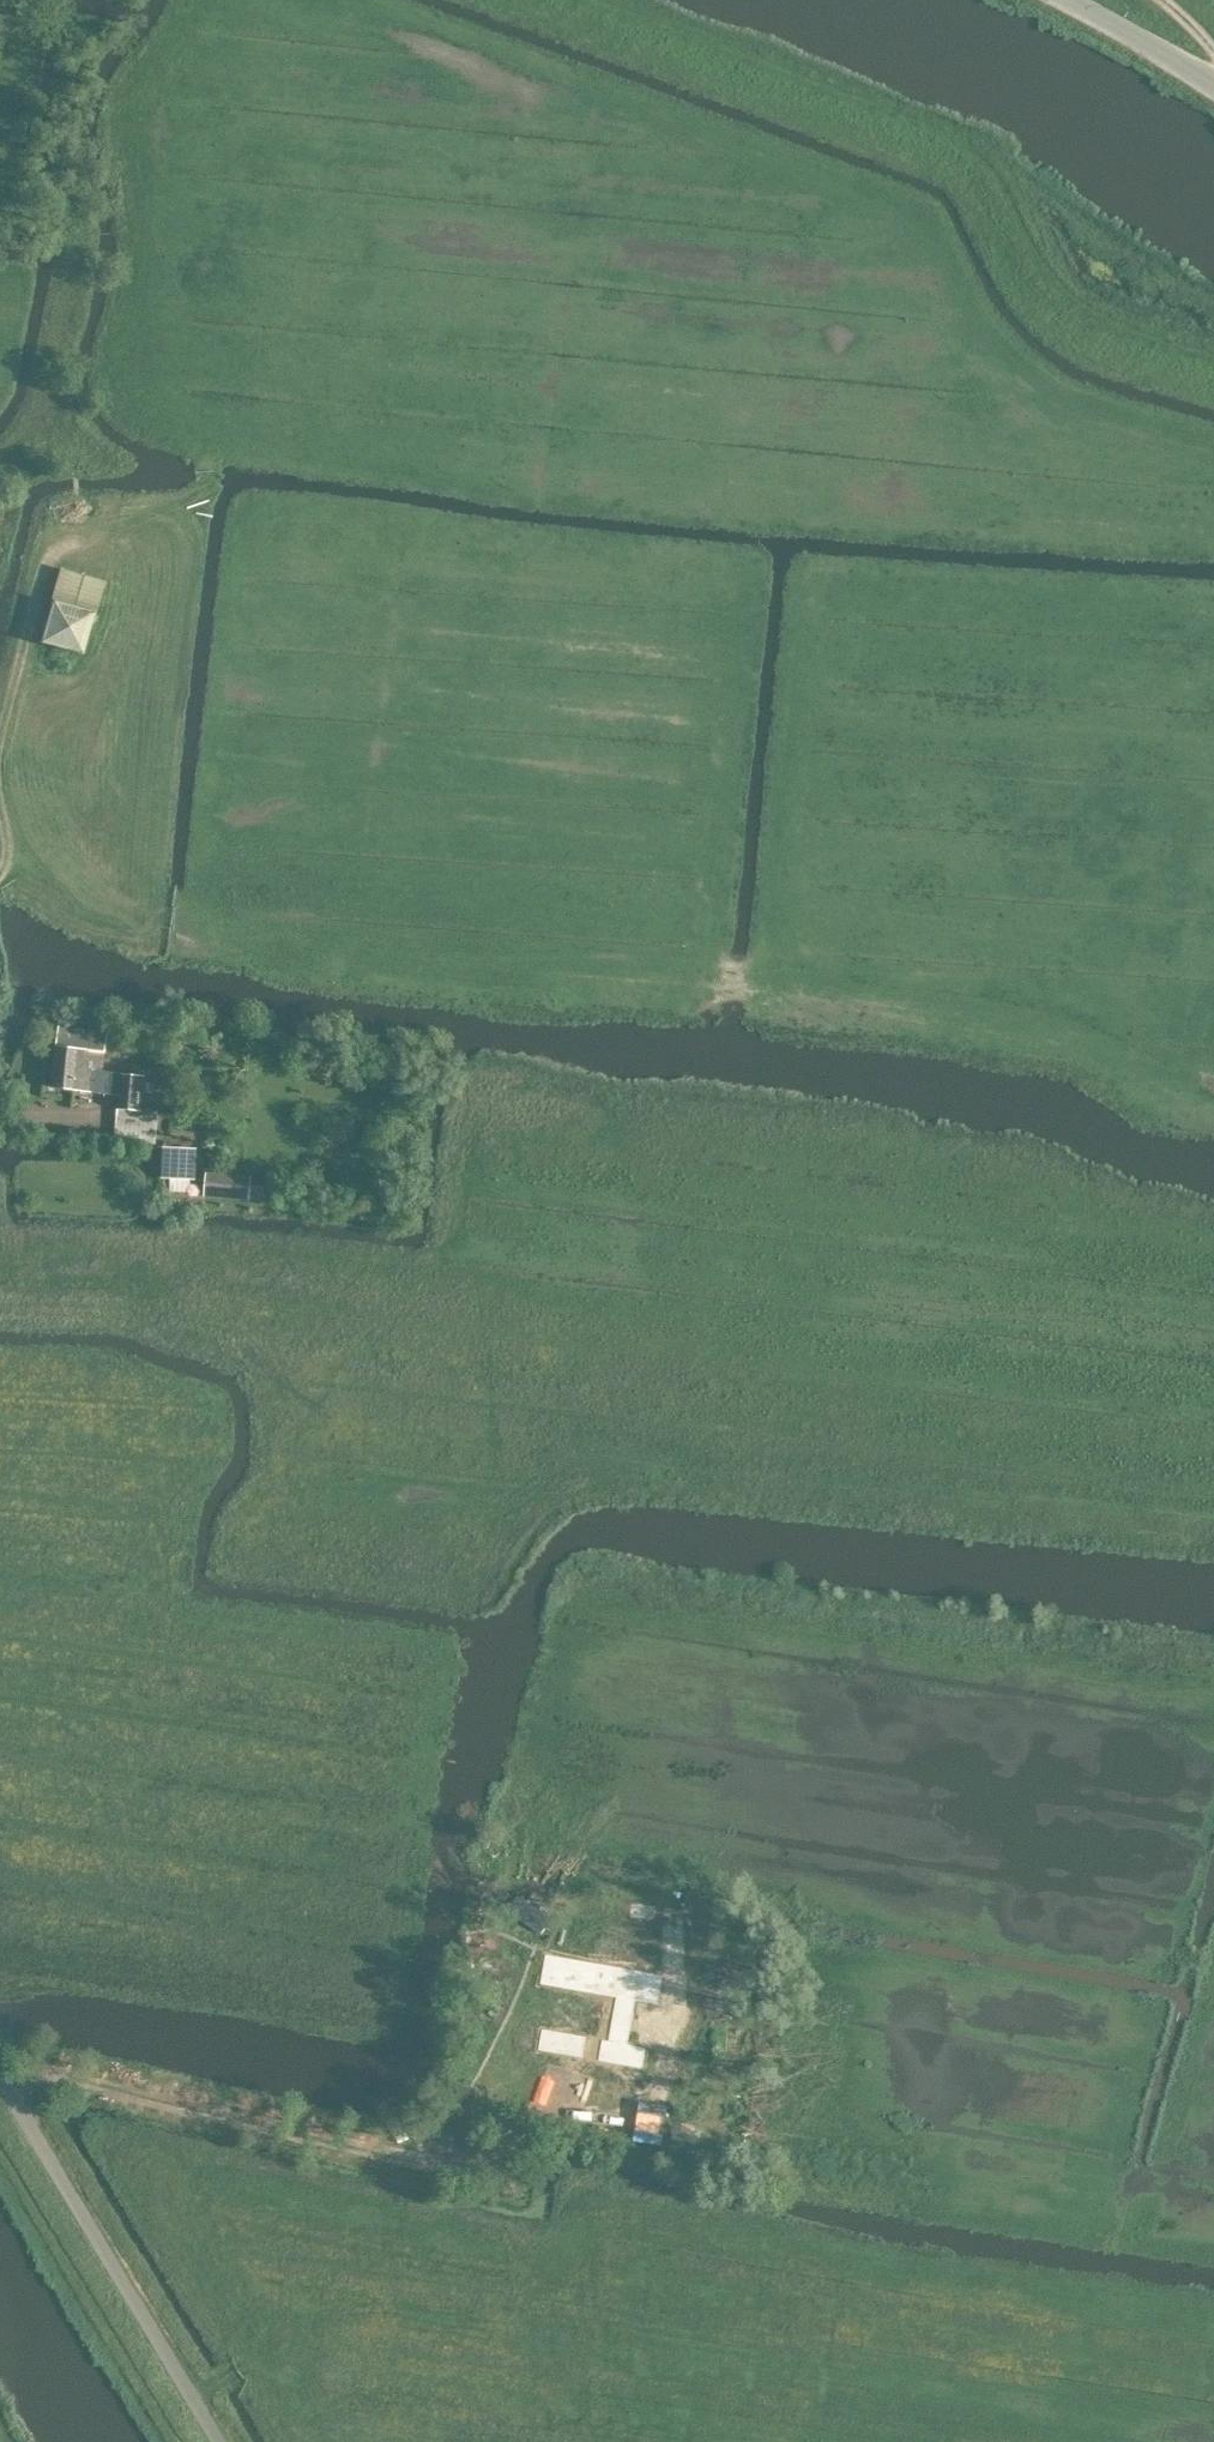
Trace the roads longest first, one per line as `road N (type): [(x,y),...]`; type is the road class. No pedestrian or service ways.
road 1 (unclassified): [(219,2441),(0,2078)]
road 2 (track): [(210,448),(191,499),(78,533),(45,557),(0,730)]
road 3 (track): [(5,862),(286,919)]
road 4 (tertiary): [(1213,83),(1073,0)]

